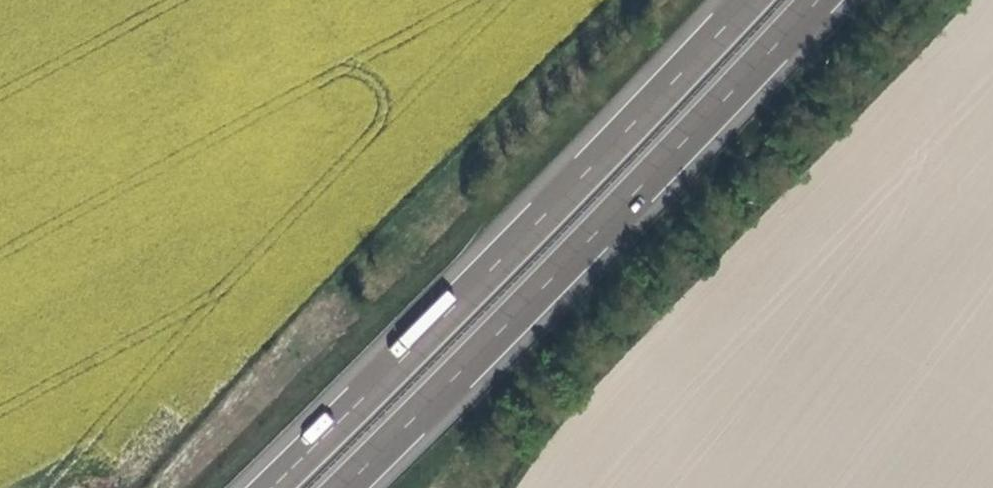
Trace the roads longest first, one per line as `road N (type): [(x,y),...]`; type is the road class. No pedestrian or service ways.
road 1 (motorway): [(751,0),(271,487)]
road 2 (motorway): [(343,487),(816,0)]

